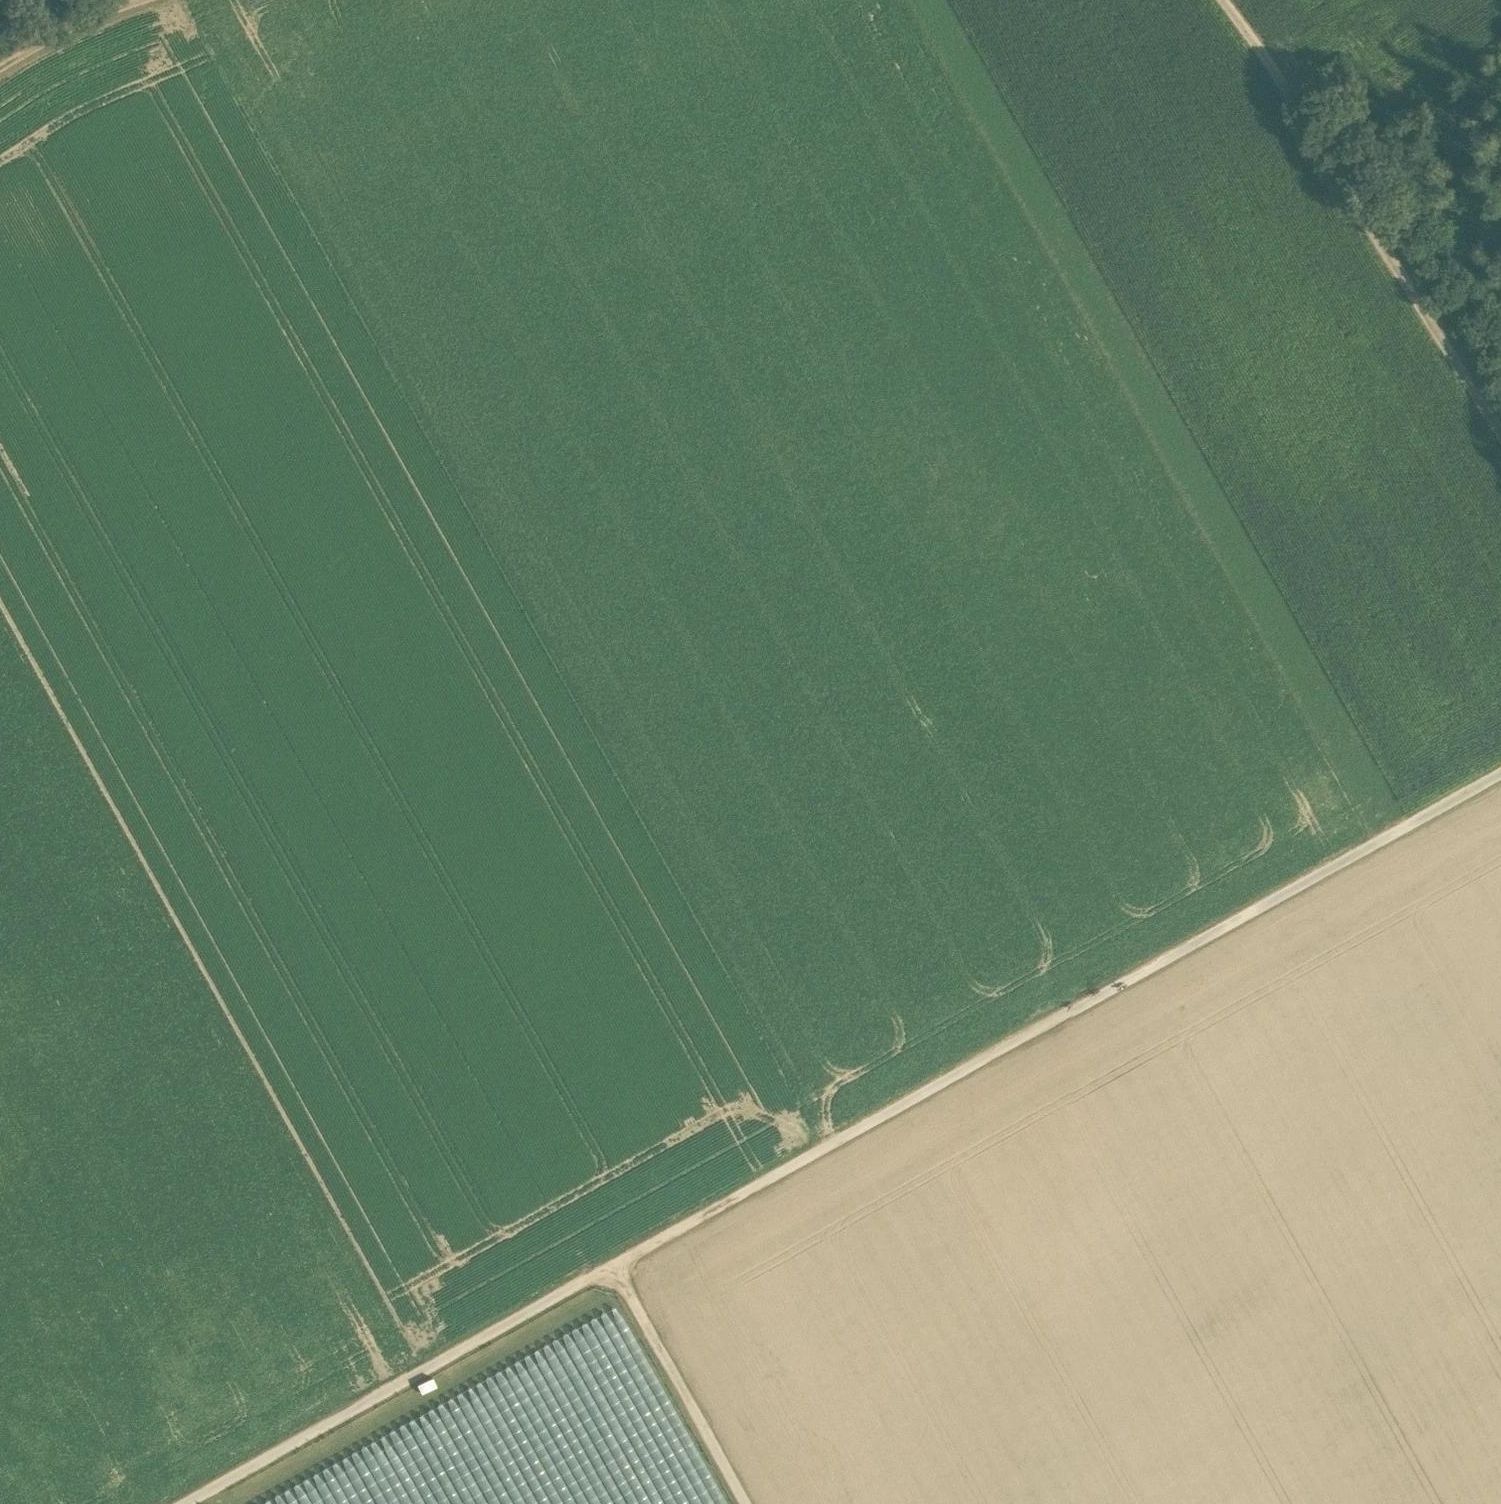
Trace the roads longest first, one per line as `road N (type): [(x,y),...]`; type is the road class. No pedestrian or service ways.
road 1 (track): [(617,1272),(1500,780)]
road 2 (track): [(1500,427),(1221,0)]
road 3 (track): [(200,1503),(617,1272)]
road 4 (track): [(745,1503),(617,1272)]
road 5 (track): [(162,0),(78,31),(0,75)]

